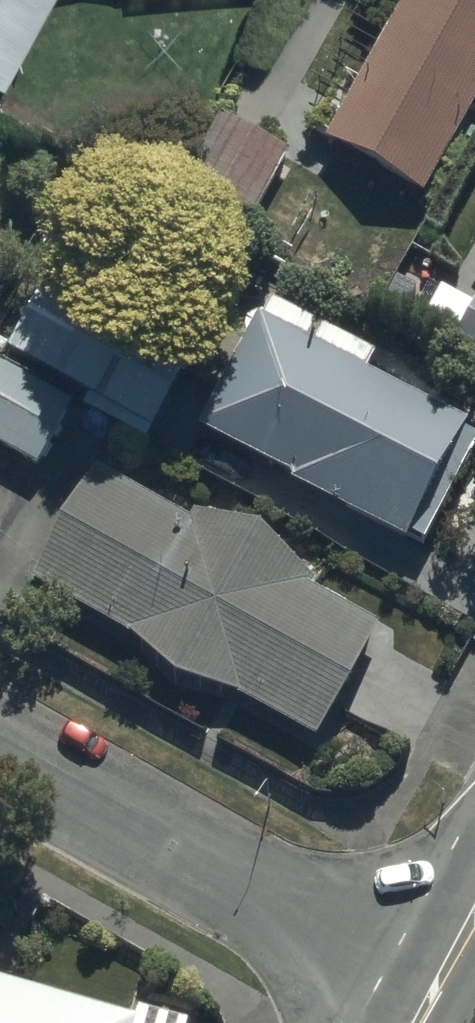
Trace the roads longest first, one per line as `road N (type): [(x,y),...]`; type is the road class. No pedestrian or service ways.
road 1 (residential): [(427,990),(0,750)]

